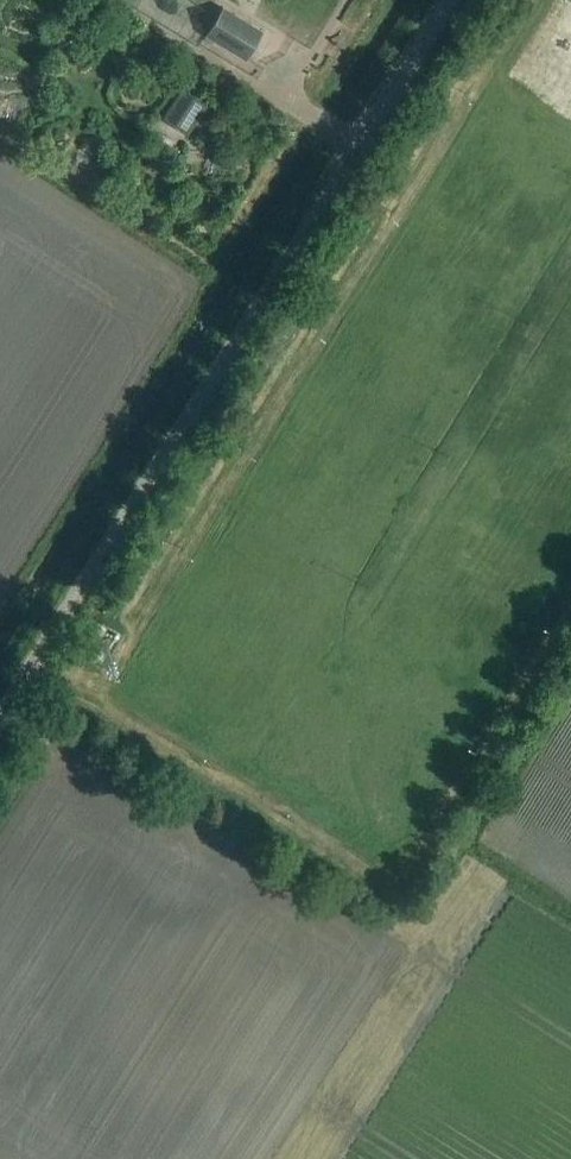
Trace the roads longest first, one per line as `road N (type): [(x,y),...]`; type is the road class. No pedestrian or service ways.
road 1 (unclassified): [(0,715),(452,0)]

